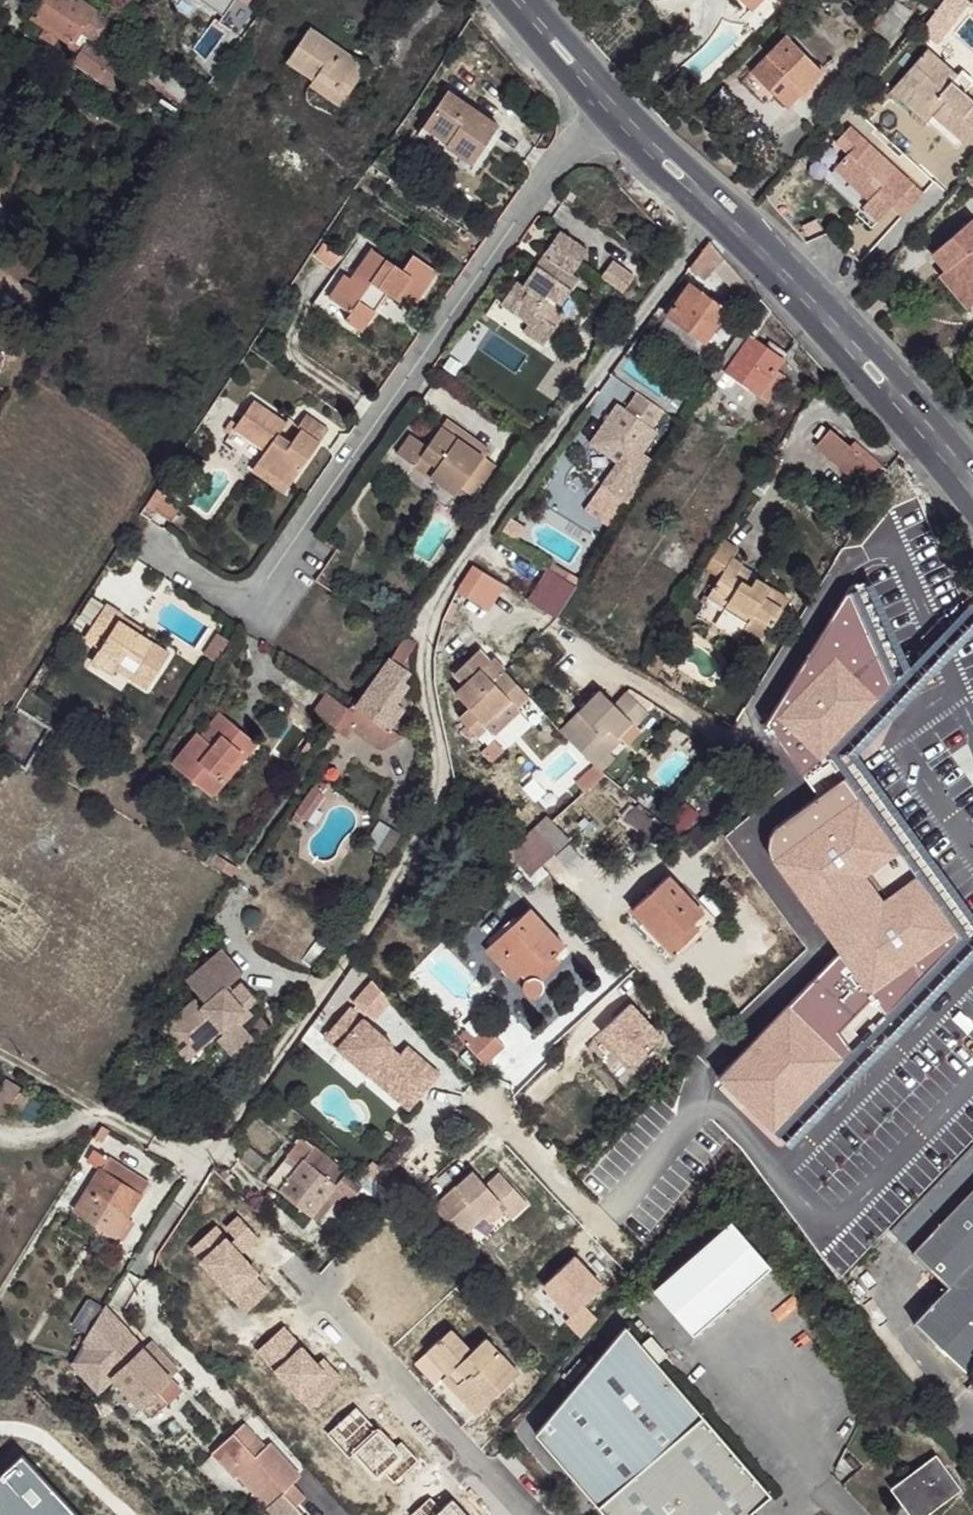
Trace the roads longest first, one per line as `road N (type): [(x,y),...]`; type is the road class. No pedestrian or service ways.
road 1 (unclassified): [(706,221),(432,615),(427,679),(445,773),(444,821),(201,1172)]
road 2 (unclassified): [(601,117),(563,154),(261,593),(237,602),(149,546)]
road 3 (secondary): [(706,221),(972,516)]
road 4 (secondary): [(972,465),(725,199)]
road 5 (track): [(201,1172),(0,1056)]
road 6 (secondary): [(499,0),(601,117)]
road 7 (secondary): [(601,117),(706,221)]
road 8 (secondary): [(725,199),(622,100)]
road 9 (secondary): [(622,100),(537,0)]

